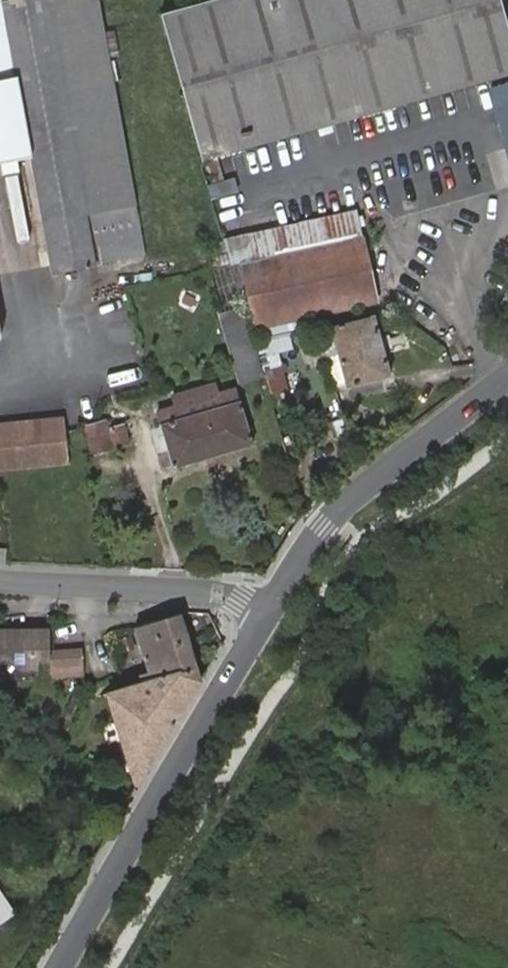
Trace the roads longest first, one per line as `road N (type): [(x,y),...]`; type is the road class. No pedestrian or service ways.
road 1 (tertiary): [(57,967),(273,606)]
road 2 (tertiary): [(273,606),(334,511),(507,374)]
road 3 (residential): [(0,581),(225,591),(273,606)]

